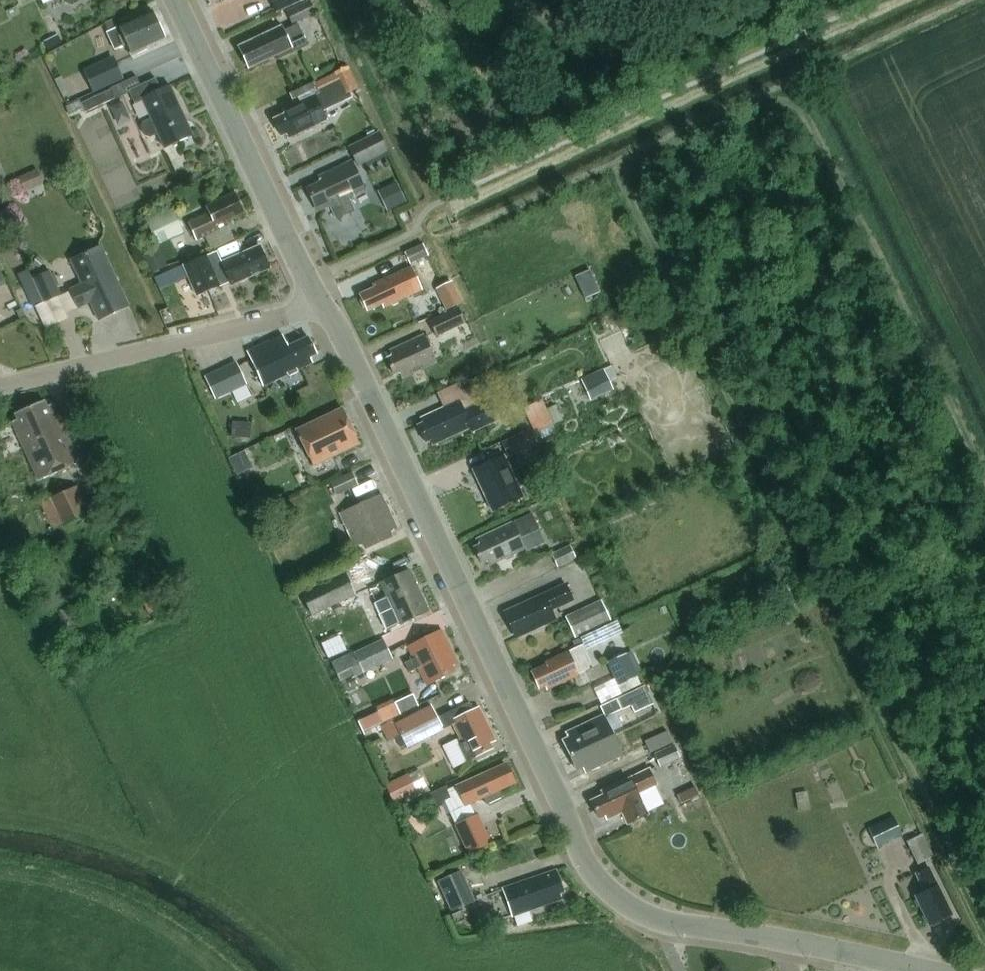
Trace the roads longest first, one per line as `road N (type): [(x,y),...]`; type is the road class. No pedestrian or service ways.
road 1 (tertiary): [(922,970),(672,923),(644,915),(598,878),(325,306)]
road 2 (tertiary): [(325,306),(178,0)]
road 3 (unclassified): [(0,386),(325,306)]

